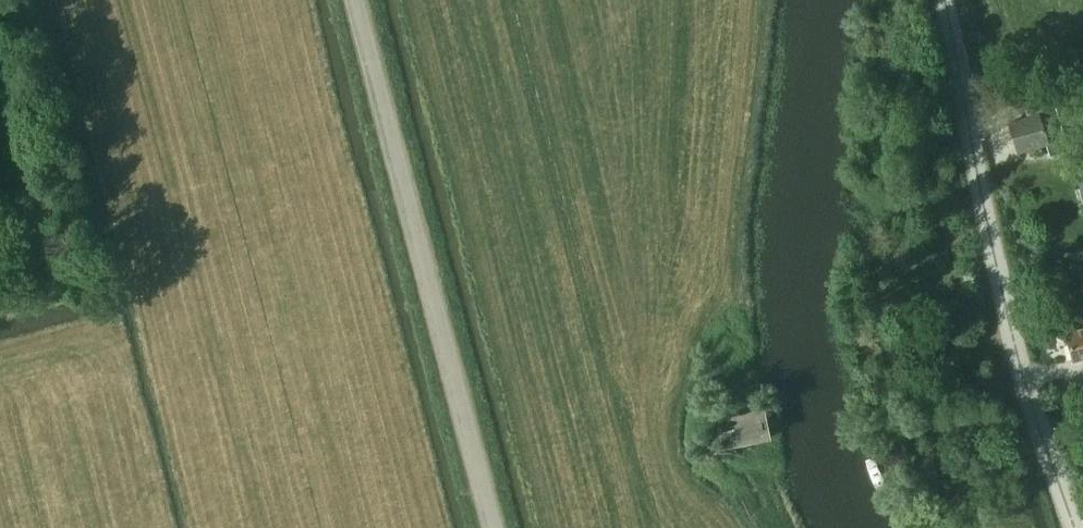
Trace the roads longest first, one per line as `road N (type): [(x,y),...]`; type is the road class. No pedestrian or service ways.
road 1 (unclassified): [(494,527),(351,0)]
road 2 (unclassified): [(1077,527),(1030,401),(940,0)]

